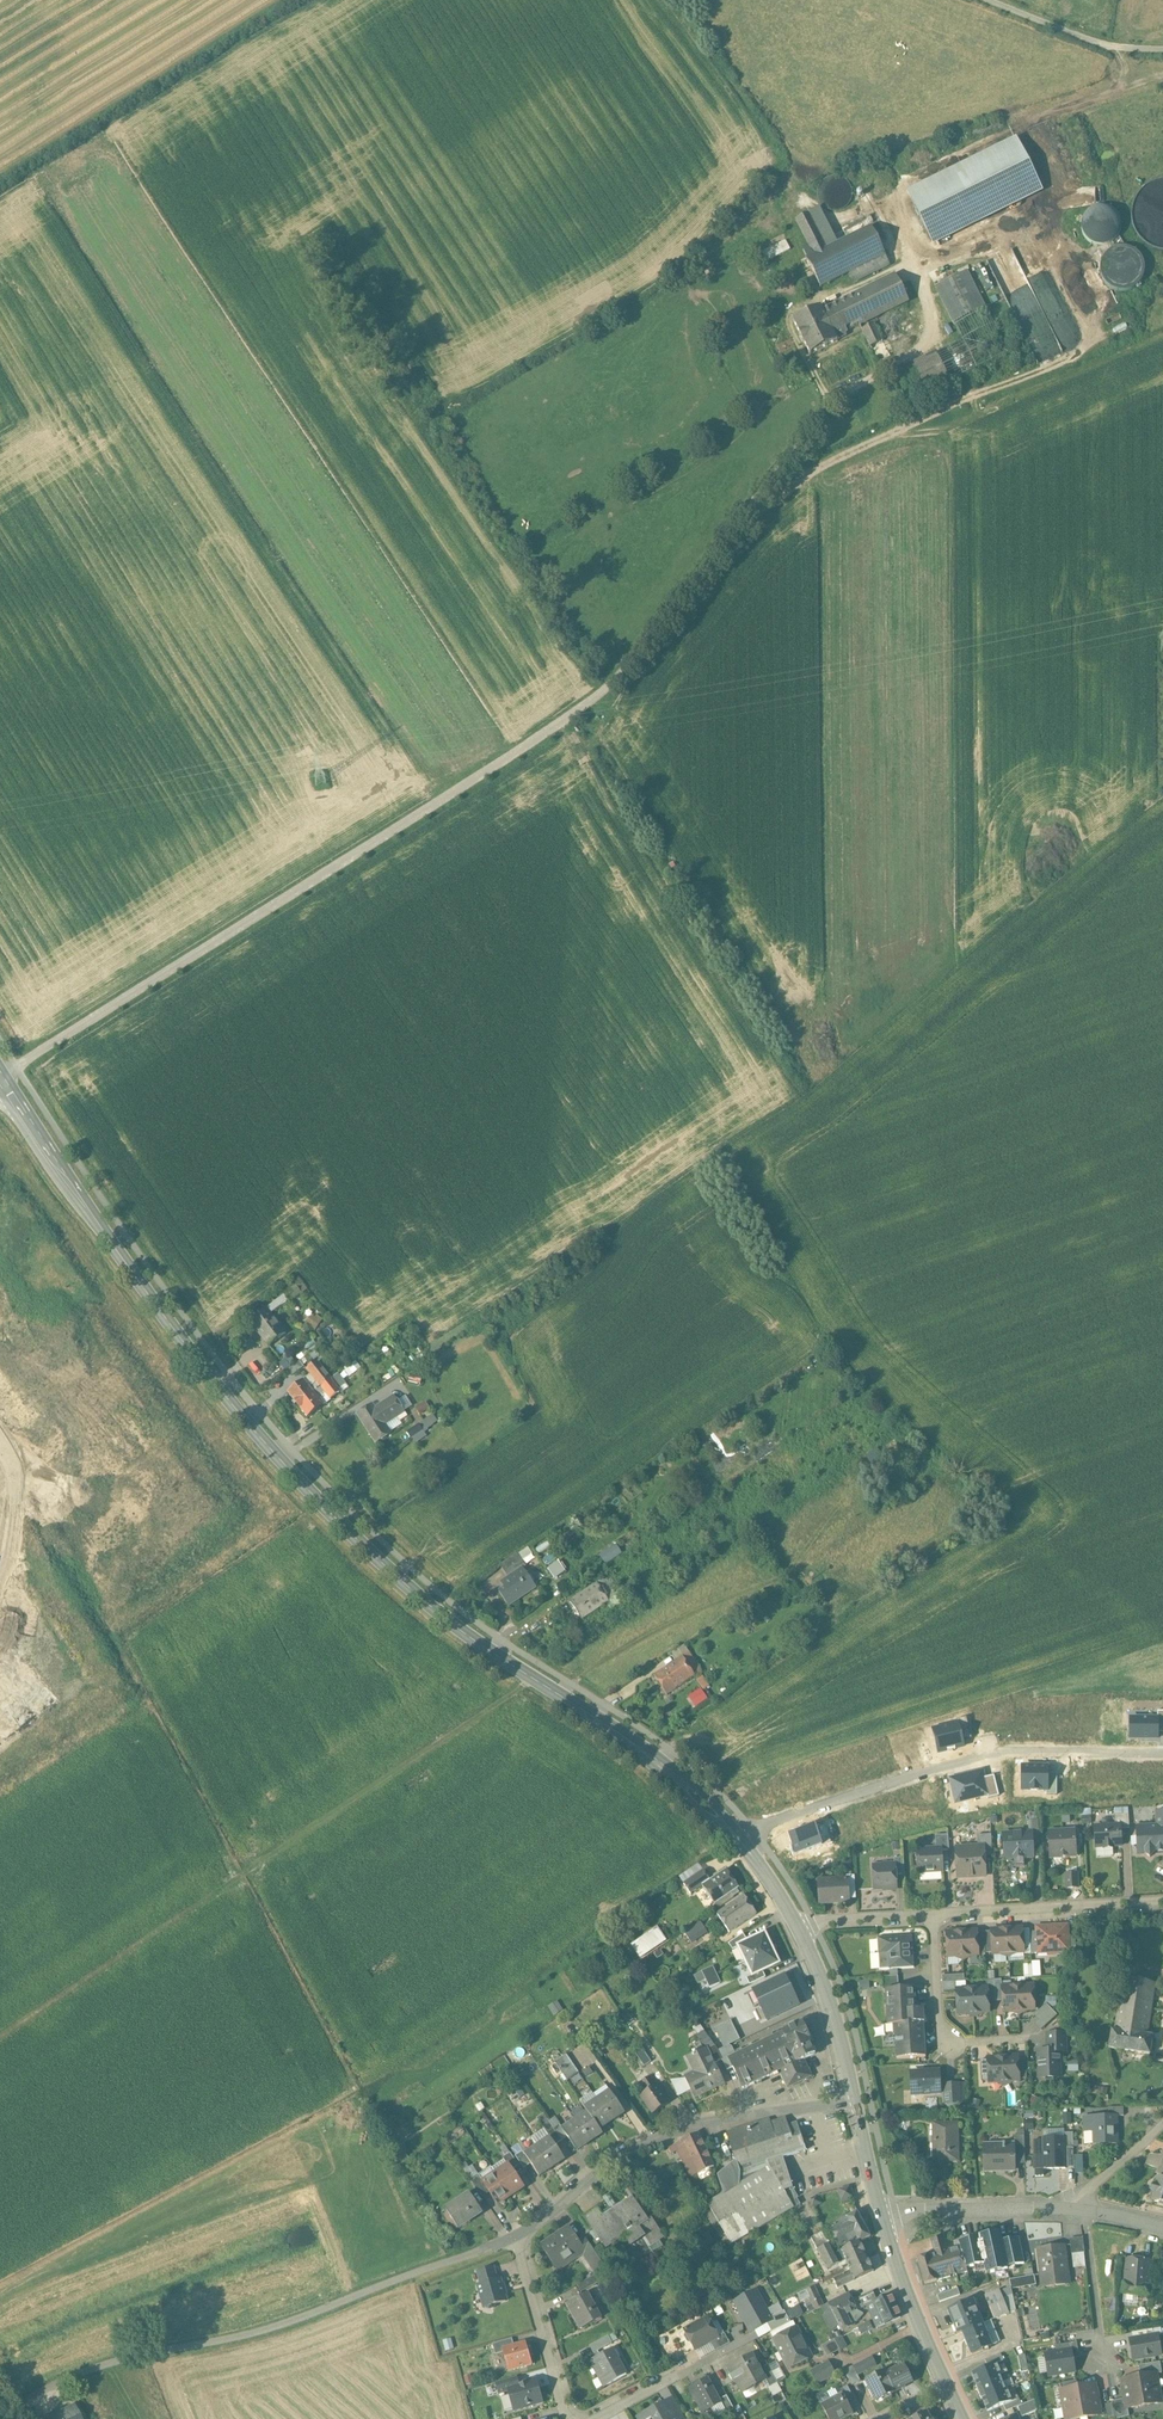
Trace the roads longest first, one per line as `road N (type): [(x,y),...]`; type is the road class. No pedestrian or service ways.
road 1 (secondary): [(0,1073),(78,1196),(292,1472),(425,1604),(634,1744),(739,1842)]
road 2 (unclassified): [(11,2418),(70,2379),(130,2357),(258,2333),(445,2262)]
road 3 (residential): [(1162,1753),(990,1756),(818,1808),(739,1842)]
road 4 (residential): [(512,2238),(640,2139),(689,2121),(852,2094)]
road 5 (residential): [(1162,1901),(933,1918)]
road 6 (residential): [(570,2418),(512,2238)]
road 7 (secondary): [(882,2214),(947,2385)]
road 8 (residential): [(1062,2209),(882,2214)]
road 9 (track): [(1162,49),(1099,43),(992,0)]
road 10 (secondary): [(799,1928),(828,1996),(852,2094)]
road 11 (residential): [(1103,2361),(1084,2212)]
road 12 (residential): [(799,1928),(933,1918)]
road 13 (residential): [(1062,2209),(1162,2125)]
road 14 (residential): [(933,1918),(939,2020),(950,2044)]
road 15 (secondary): [(852,2094),(882,2214)]
road 16 (residential): [(699,2360),(590,2418)]

